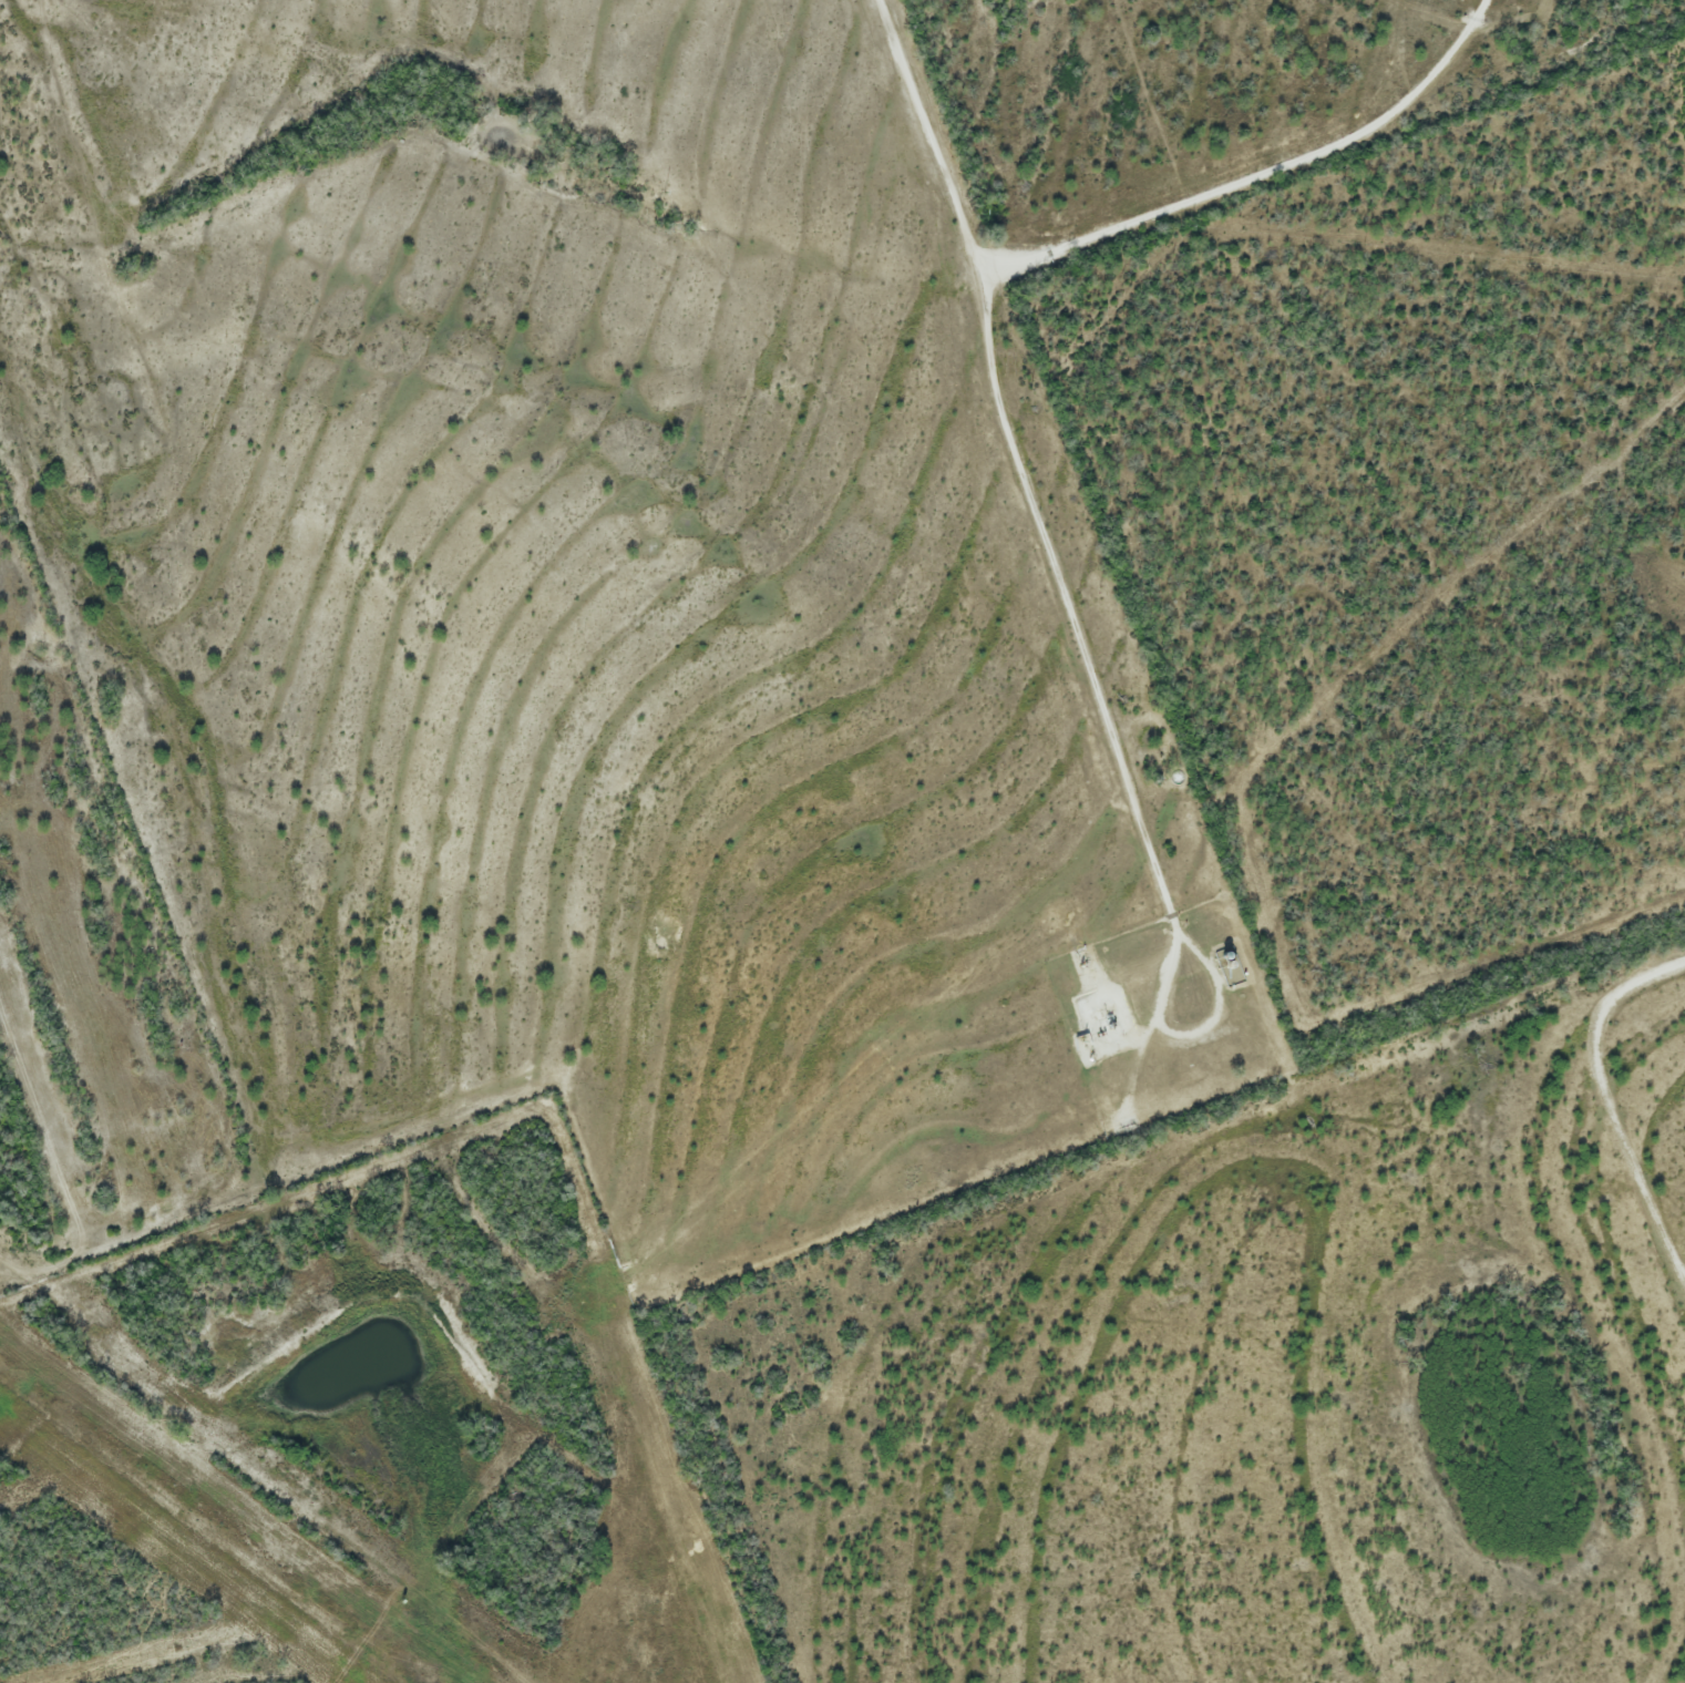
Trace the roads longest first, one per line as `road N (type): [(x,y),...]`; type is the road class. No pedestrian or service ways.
road 1 (track): [(883,0),(978,260),(998,274),(1023,273),(1349,146),(1394,121),(1438,79),(1491,0)]

